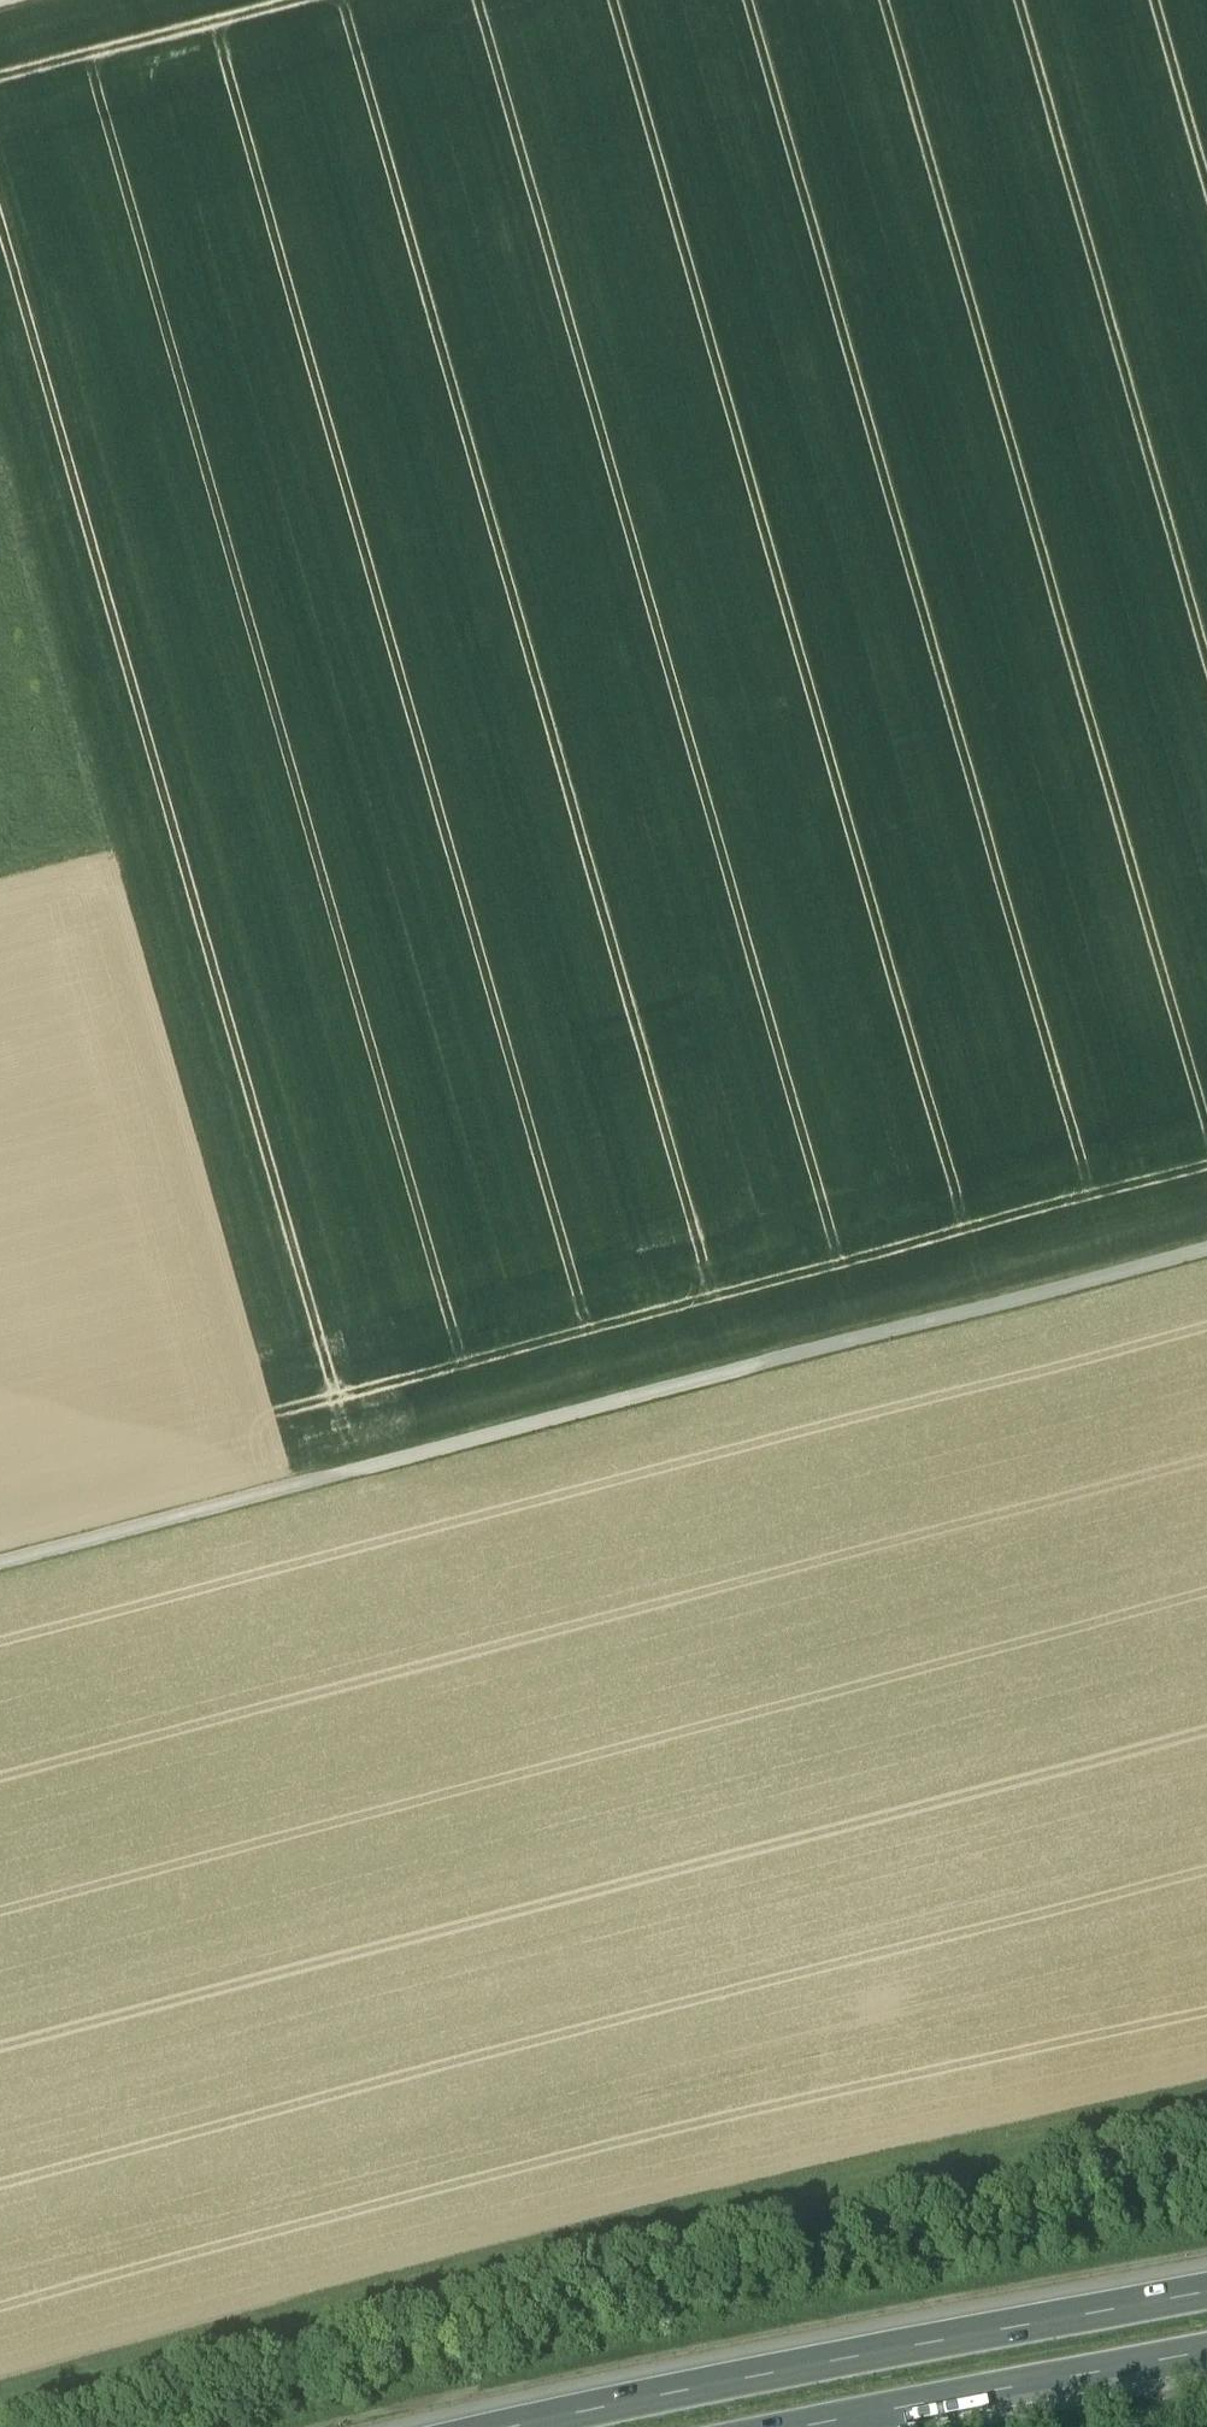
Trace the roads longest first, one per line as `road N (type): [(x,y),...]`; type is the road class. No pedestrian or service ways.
road 1 (track): [(1206,1248),(0,1562)]
road 2 (motorway): [(1206,2303),(757,2383),(559,2426)]
road 3 (motorway): [(863,2426),(1206,2364)]

